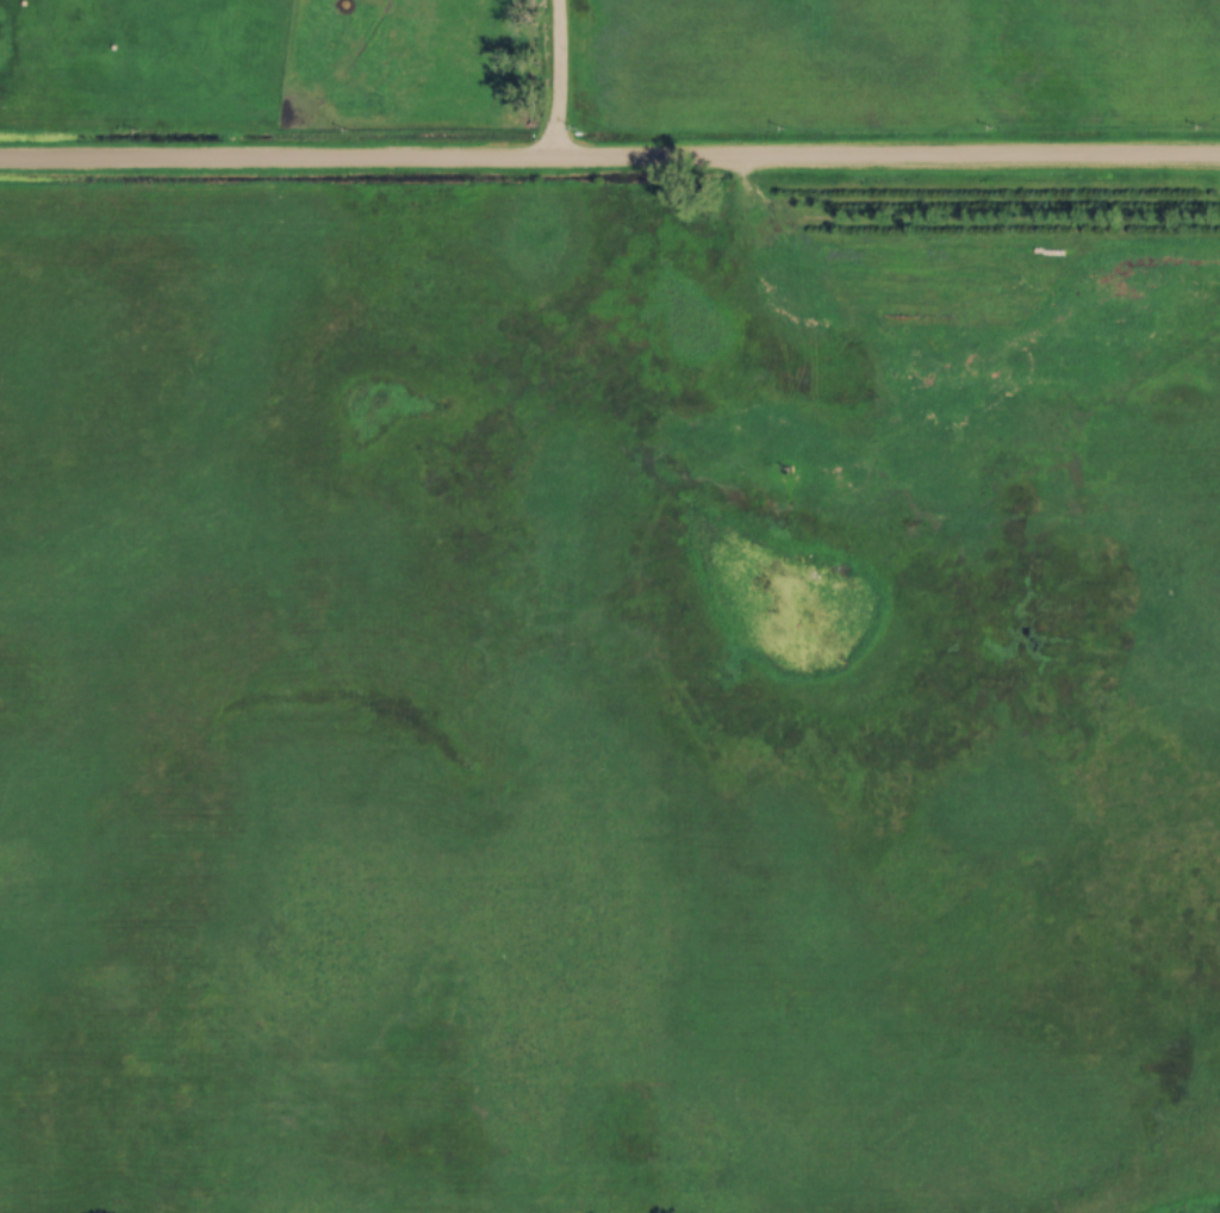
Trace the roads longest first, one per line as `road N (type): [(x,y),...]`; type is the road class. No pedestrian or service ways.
road 1 (residential): [(0,163),(1219,161)]
road 2 (residential): [(561,164),(557,0)]

